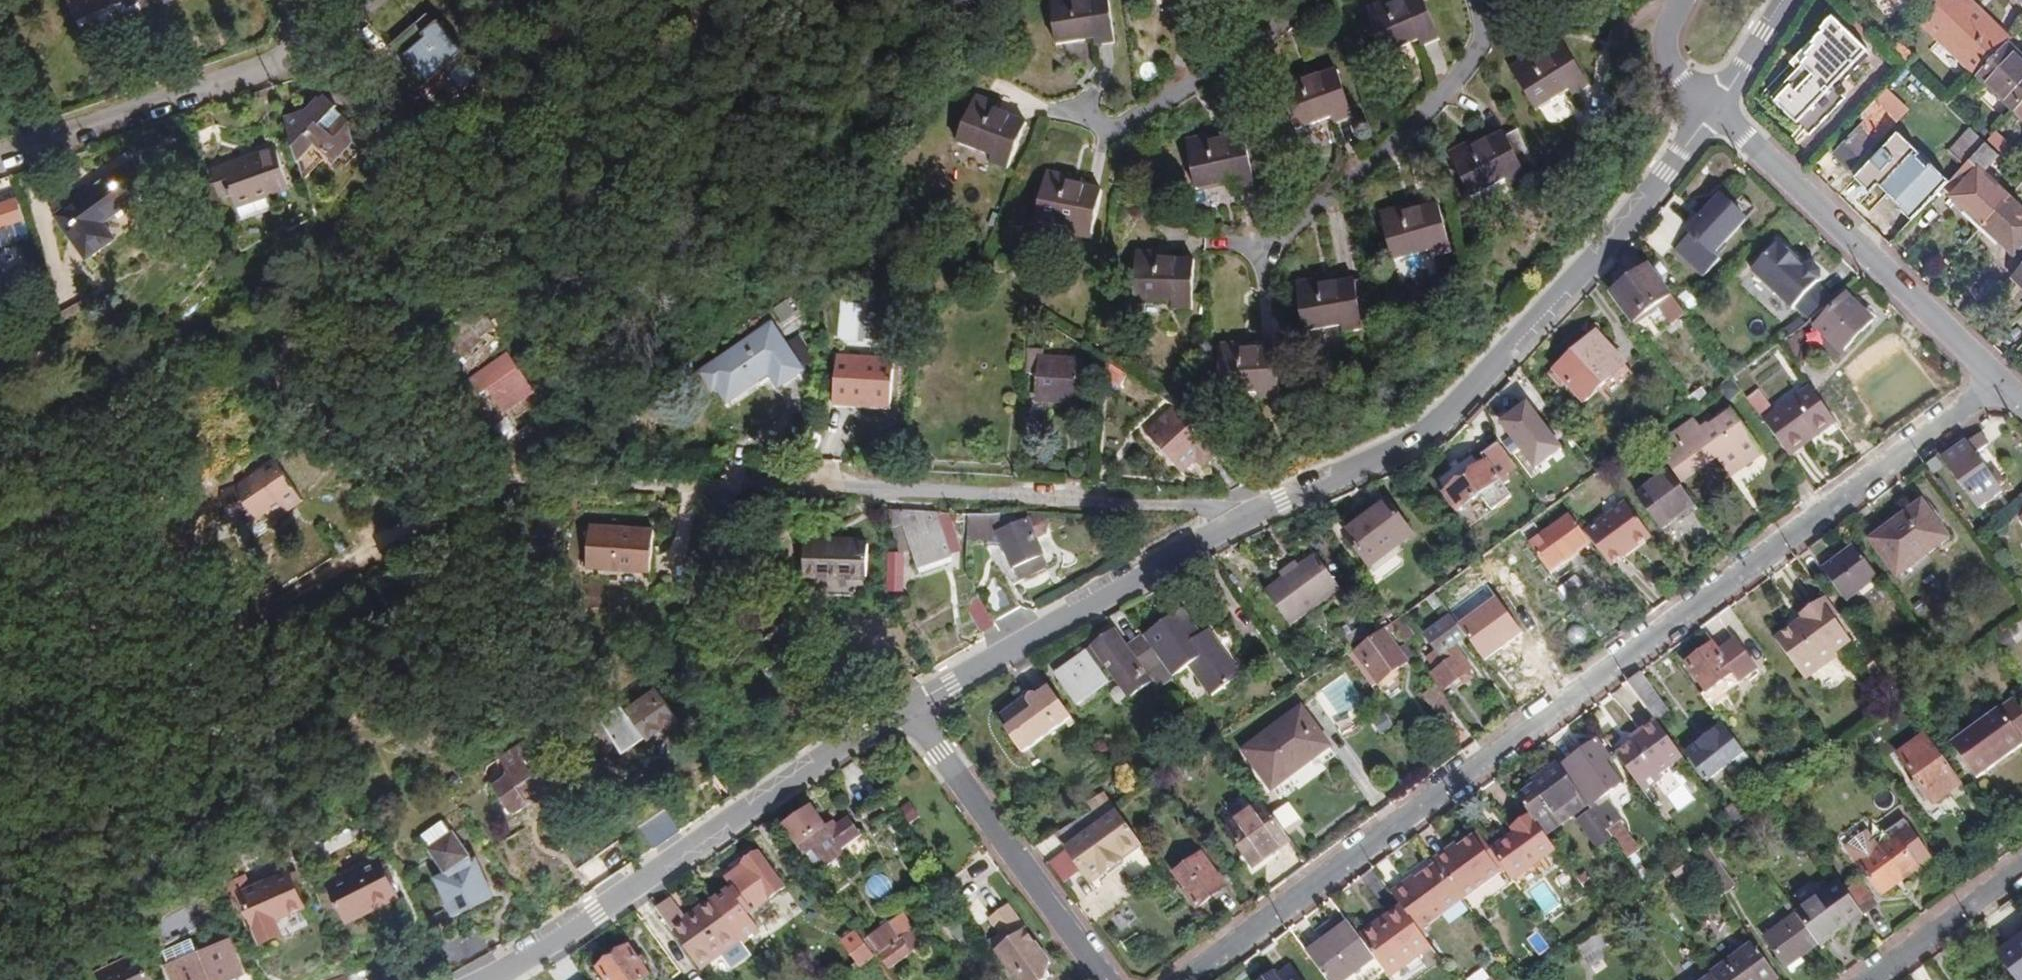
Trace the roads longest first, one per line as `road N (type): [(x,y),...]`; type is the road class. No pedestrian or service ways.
road 1 (residential): [(1182,979),(2002,383)]
road 2 (residential): [(1252,514),(499,475)]
road 3 (residential): [(1252,514),(1415,439),(1565,289),(1714,109)]
road 4 (residential): [(499,475),(276,623),(0,727)]
road 5 (residential): [(479,979),(903,708)]
road 6 (residential): [(903,708),(1252,514)]
road 7 (residential): [(1714,109),(2002,383)]
road 8 (residential): [(903,708),(1105,979)]
road 9 (residential): [(0,156),(315,50)]
road 10 (residential): [(2021,870),(1872,979)]
road 11 (residential): [(1714,109),(1786,0)]

